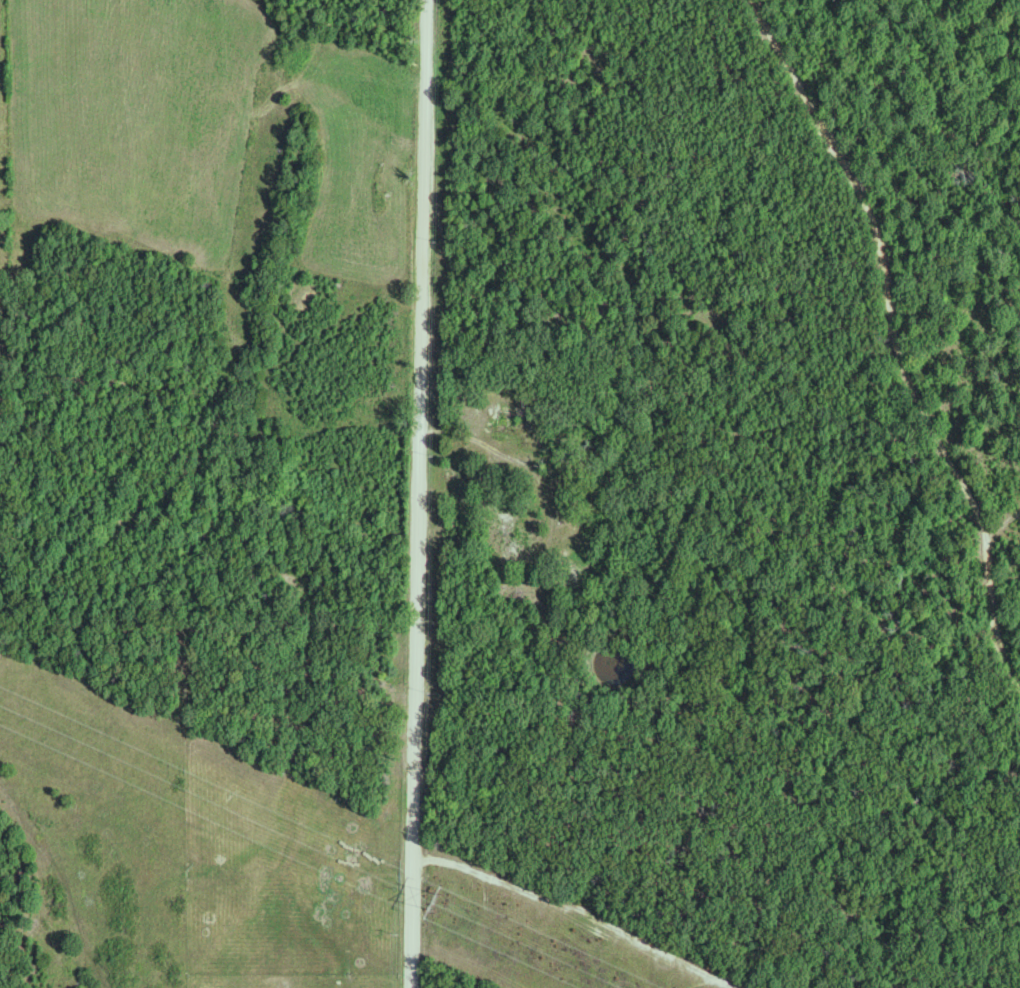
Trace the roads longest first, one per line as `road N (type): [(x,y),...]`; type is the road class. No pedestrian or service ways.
road 1 (residential): [(412,987),(426,0)]
road 2 (residential): [(1019,681),(993,628),(989,534),(899,364),(878,228),(751,0)]

